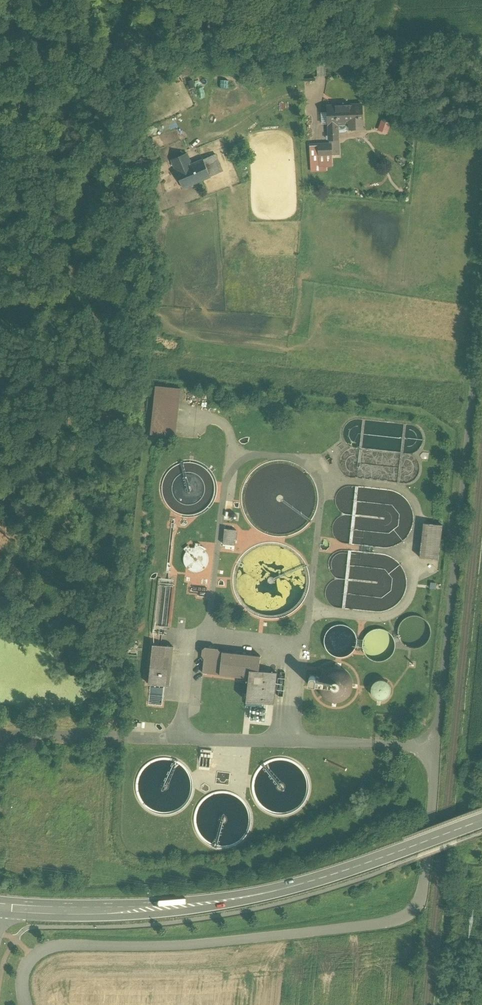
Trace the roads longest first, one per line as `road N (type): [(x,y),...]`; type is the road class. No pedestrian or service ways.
road 1 (unclassified): [(28,1004),(23,979),(48,951),(353,927),(394,919),(418,899),(427,873),(481,304)]
road 2 (secondary): [(0,907),(140,910),(282,889),(481,818)]

